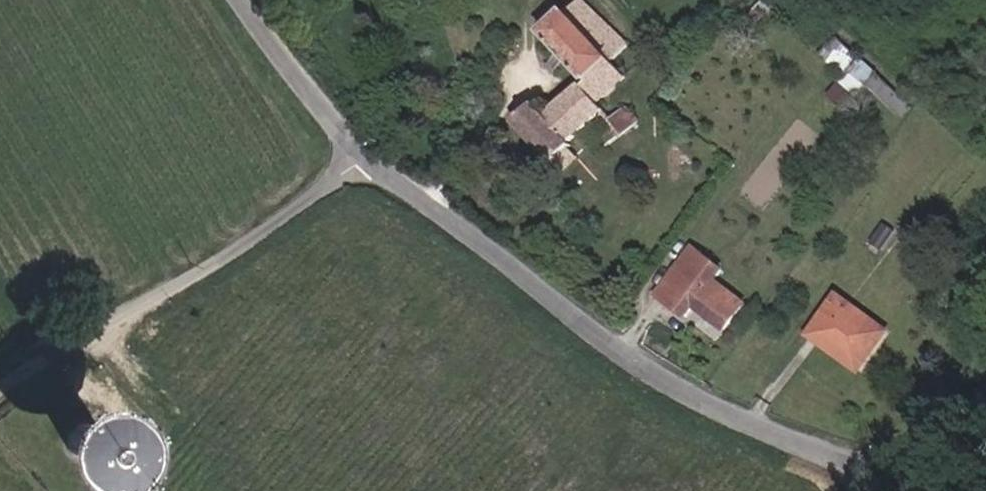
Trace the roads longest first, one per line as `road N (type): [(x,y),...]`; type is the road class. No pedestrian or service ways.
road 1 (tertiary): [(358,158),(619,350),(886,484)]
road 2 (unclassified): [(358,158),(226,255),(69,342),(0,403)]
road 3 (tertiary): [(249,0),(358,158)]
road 4 (unclassified): [(985,402),(886,484)]

